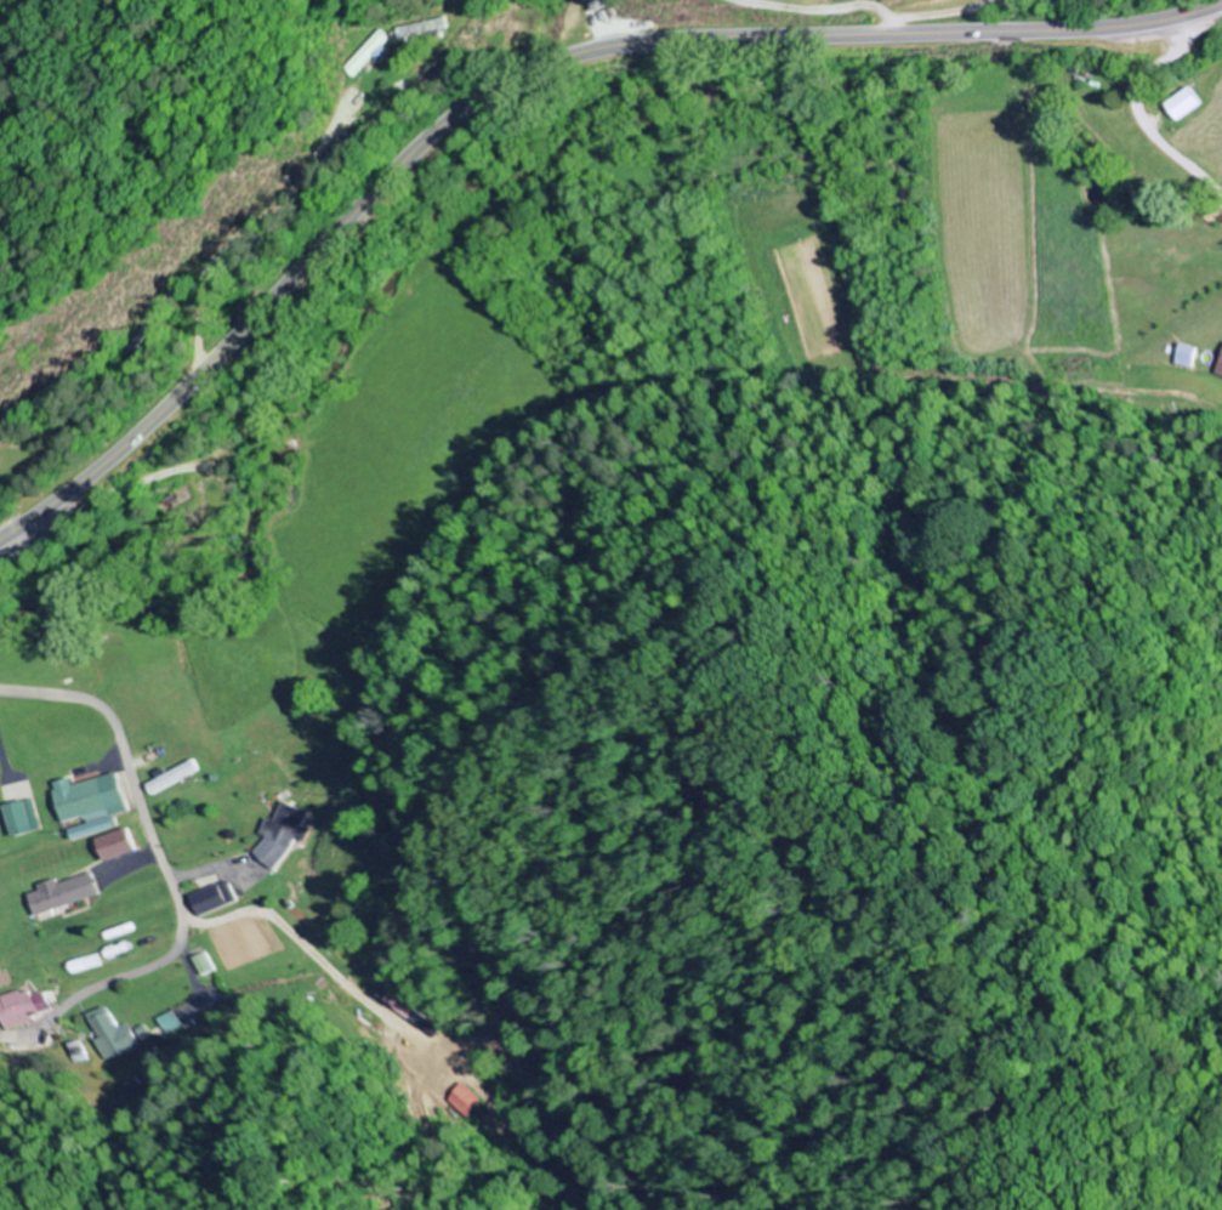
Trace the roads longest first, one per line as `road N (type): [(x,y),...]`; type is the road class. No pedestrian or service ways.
road 1 (secondary): [(0,541),(148,421),(424,147),(550,67),(698,39),(1115,27),(1221,3)]
road 2 (residential): [(0,696),(69,694),(101,706),(119,734),(175,892),(175,945),(163,959),(91,990)]
road 3 (residential): [(885,34),(846,13),(754,0)]

